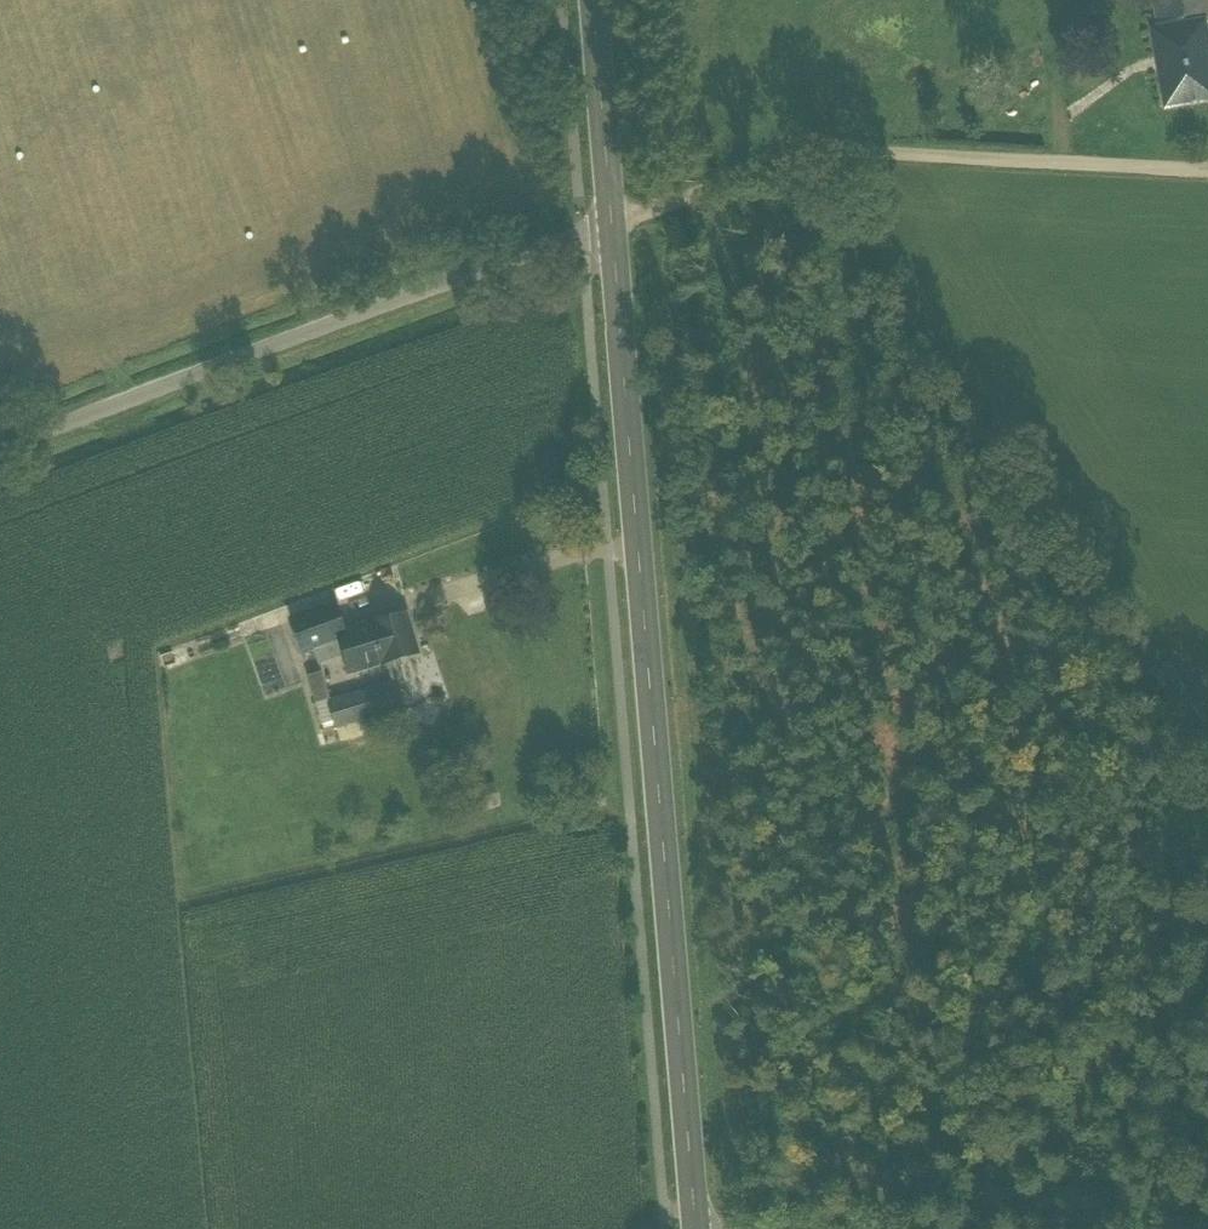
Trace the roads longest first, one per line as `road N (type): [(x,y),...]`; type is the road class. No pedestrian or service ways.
road 1 (tertiary): [(695,1228),(611,224)]
road 2 (unclassified): [(0,449),(611,224)]
road 3 (unclassified): [(1207,169),(798,148),(611,224)]
road 4 (tertiary): [(611,224),(592,0)]

